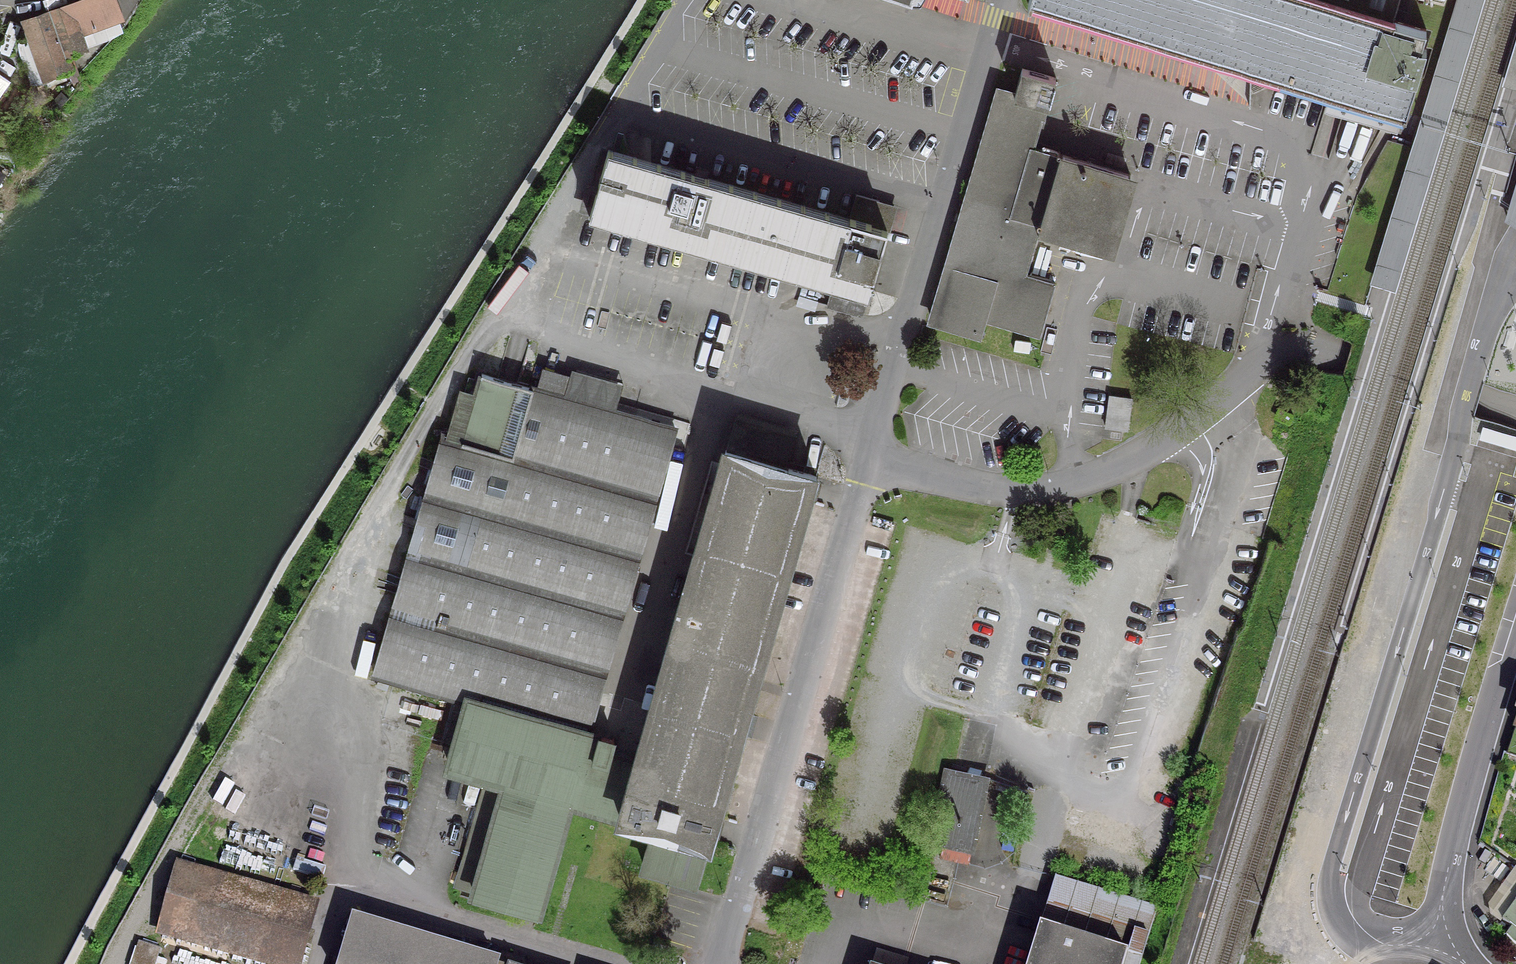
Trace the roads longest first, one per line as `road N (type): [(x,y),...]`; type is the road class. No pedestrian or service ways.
road 1 (residential): [(866,460),(983,490),(1084,480),(1136,461),(1269,359),(1303,352),(1351,357),(1515,410)]
road 2 (residential): [(866,460),(716,963)]
road 3 (residential): [(1006,0),(866,460)]
road 4 (residential): [(1515,635),(1448,873),(1448,924),(1465,963)]

